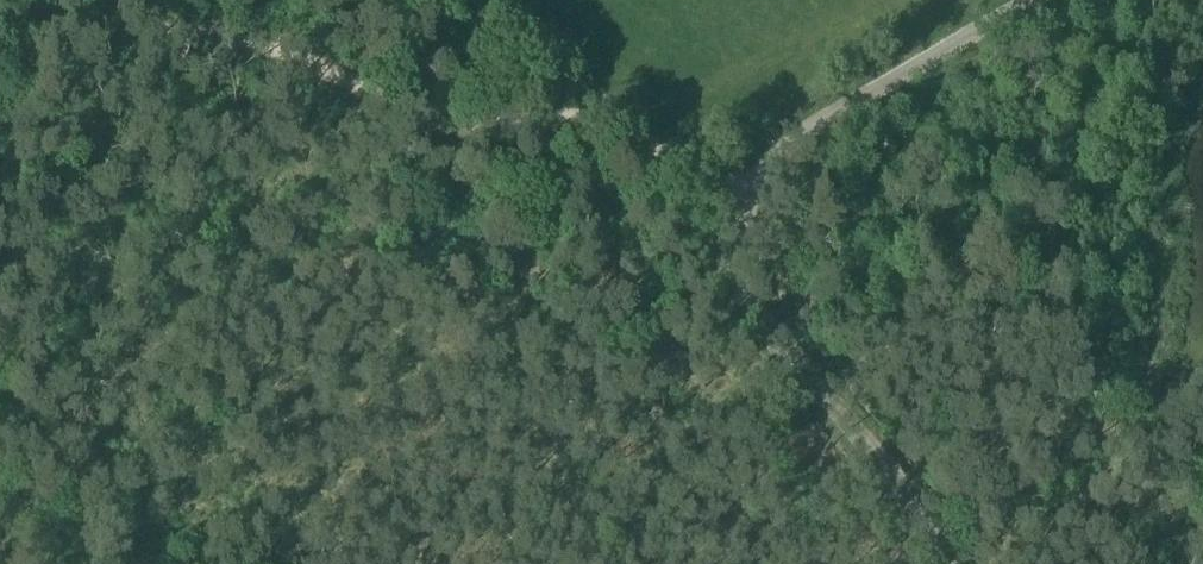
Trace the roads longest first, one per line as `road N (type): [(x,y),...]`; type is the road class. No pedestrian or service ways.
road 1 (unclassified): [(949,563),(753,310),(730,271),(730,244),(742,182),(777,149),(1030,0)]
road 2 (track): [(0,104),(37,115),(244,57),(451,126),(545,121),(611,133),(739,195)]
road 3 (track): [(611,133),(446,0)]
road 4 (track): [(103,0),(244,57)]

